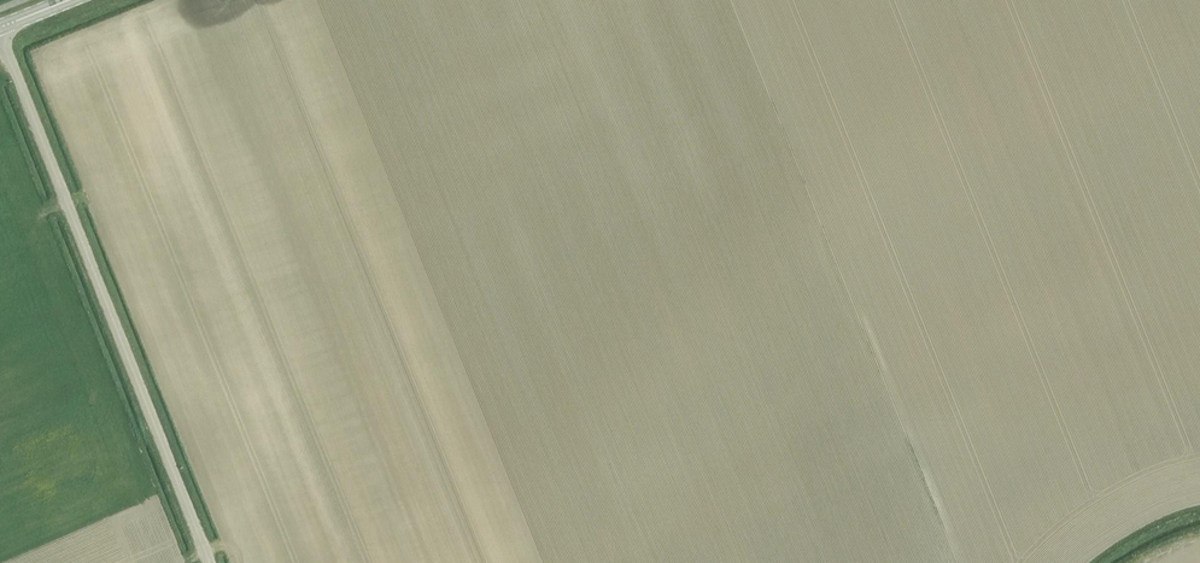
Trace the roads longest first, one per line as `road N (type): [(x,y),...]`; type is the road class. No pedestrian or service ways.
road 1 (unclassified): [(212,562),(0,37)]

